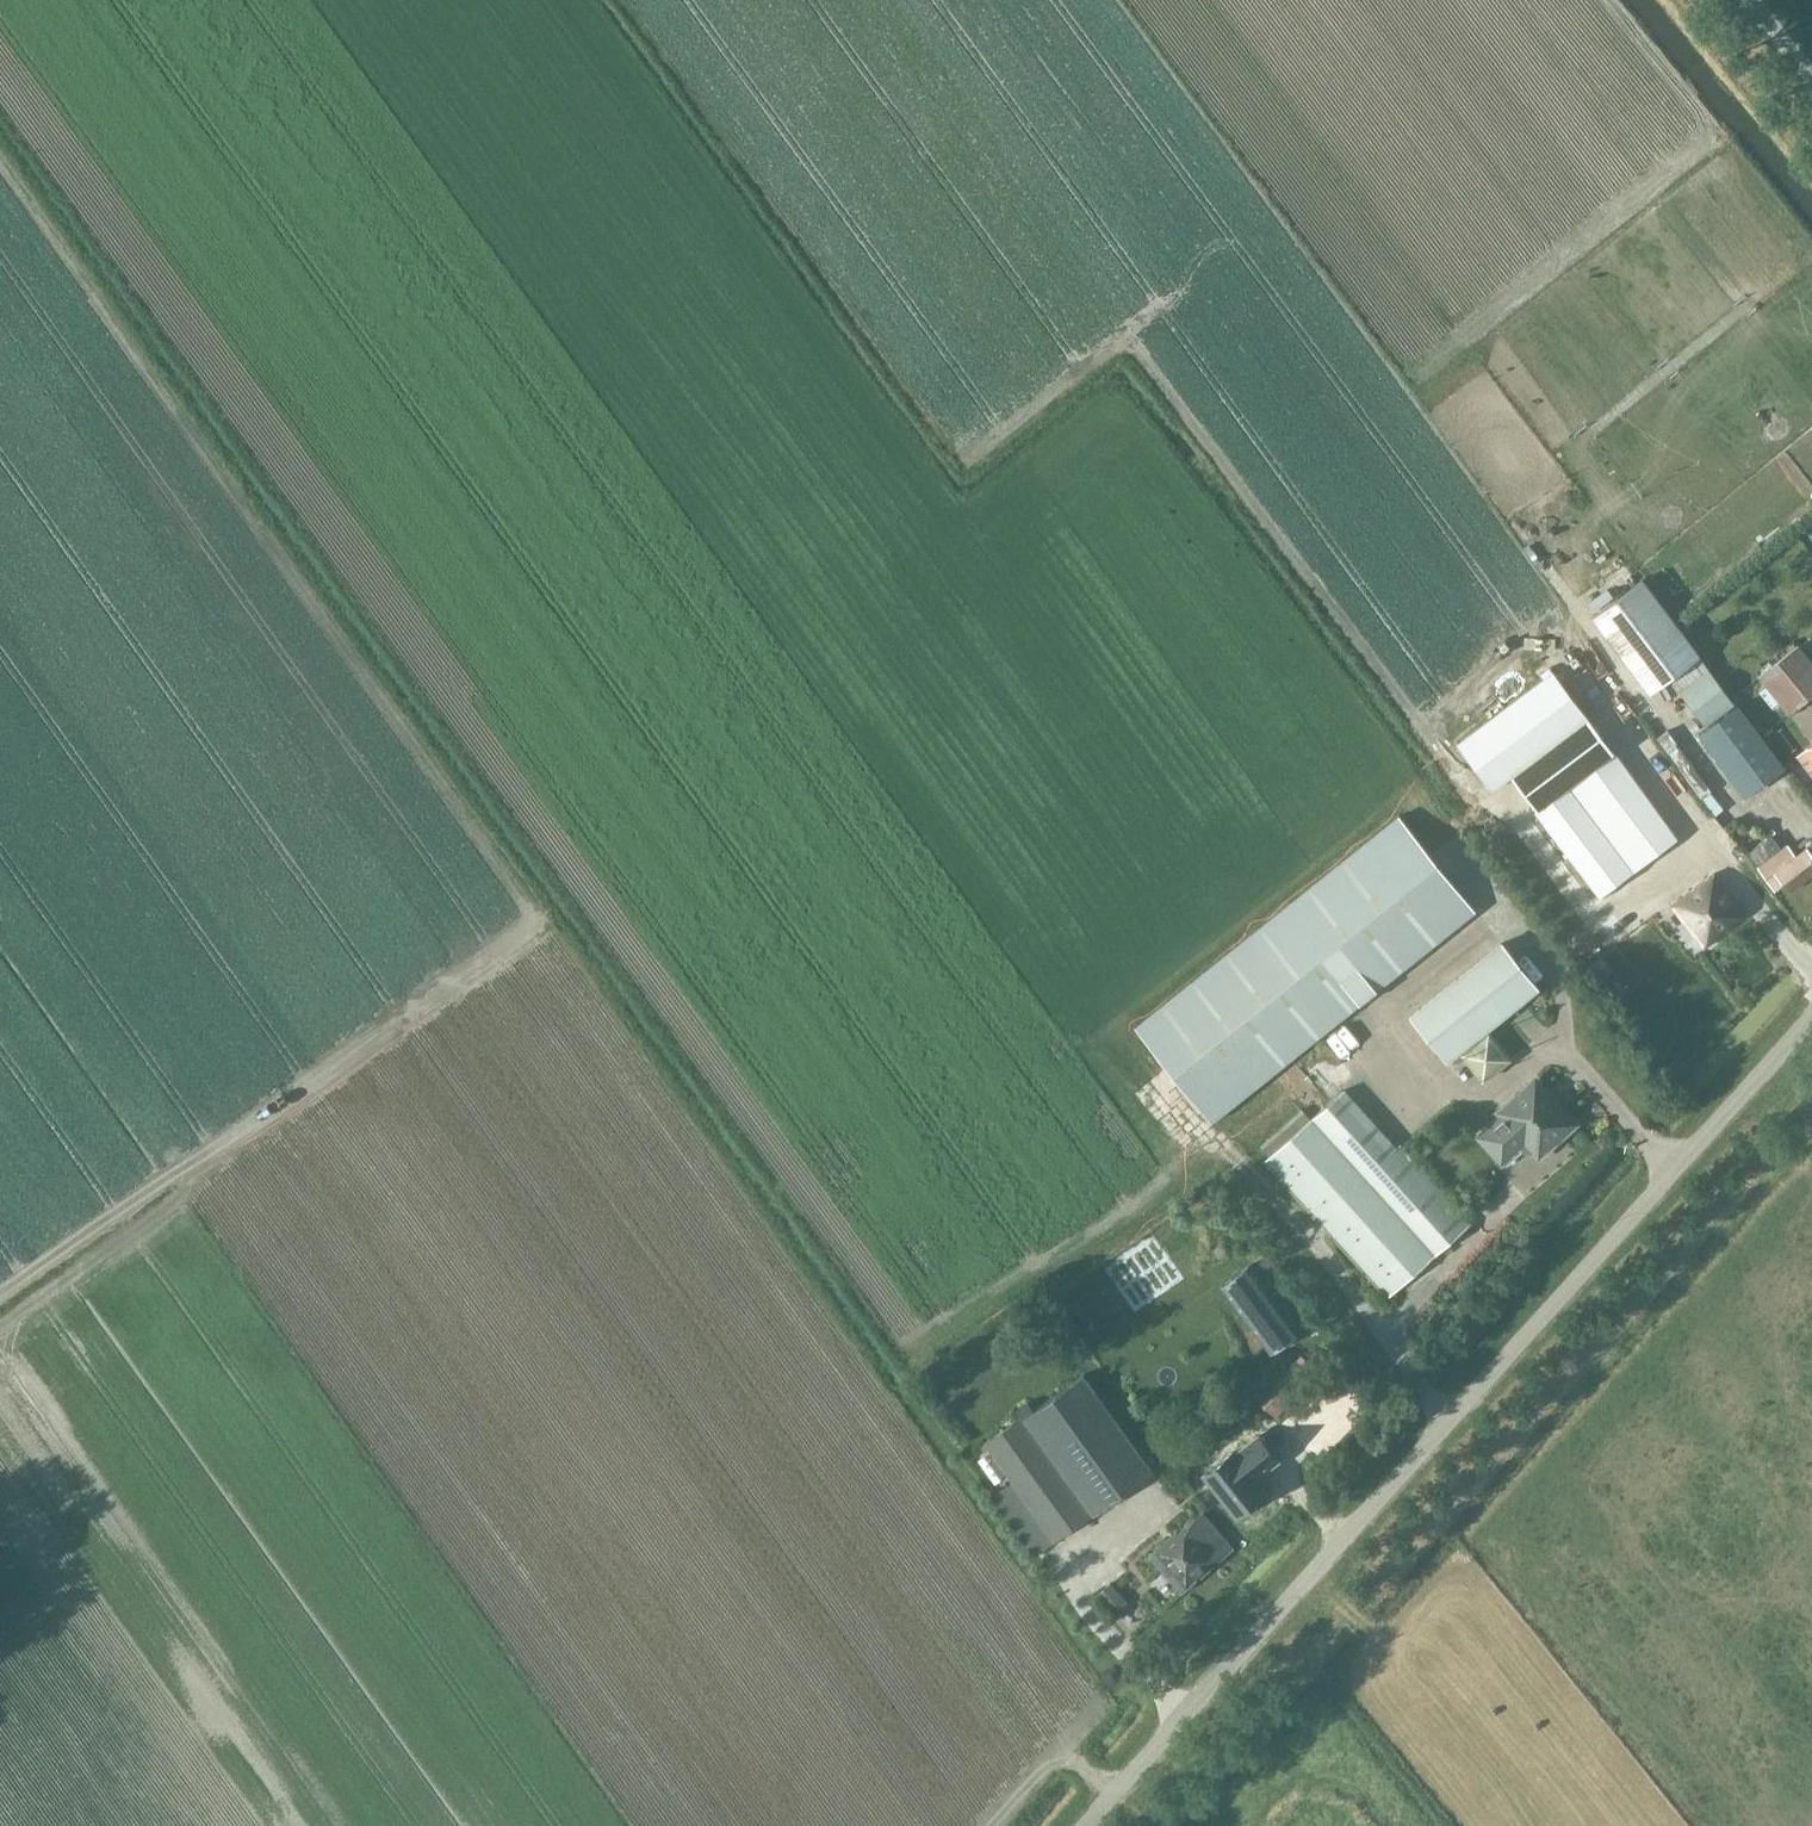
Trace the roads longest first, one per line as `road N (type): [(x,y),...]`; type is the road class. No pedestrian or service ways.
road 1 (unclassified): [(1087,1825),(1811,1019)]

